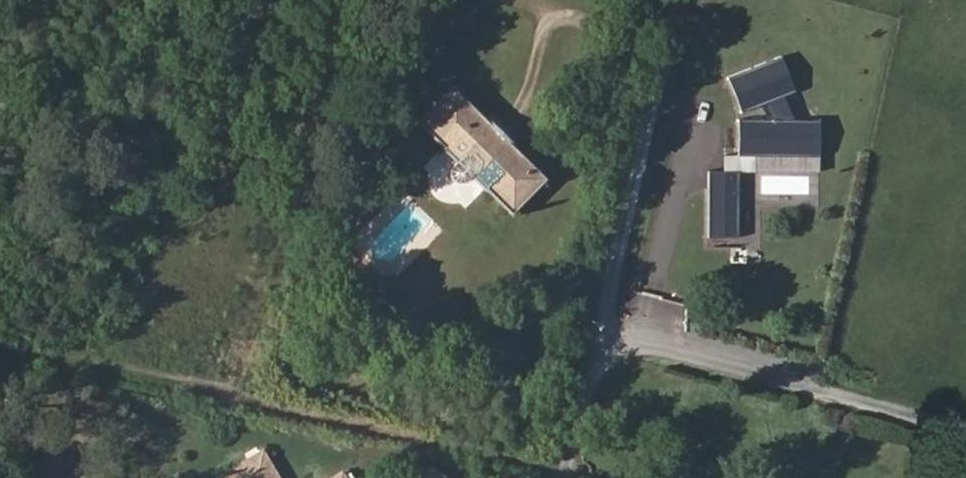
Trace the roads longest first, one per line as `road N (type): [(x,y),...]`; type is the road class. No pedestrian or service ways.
road 1 (residential): [(965,431),(629,343),(600,365),(574,477)]

